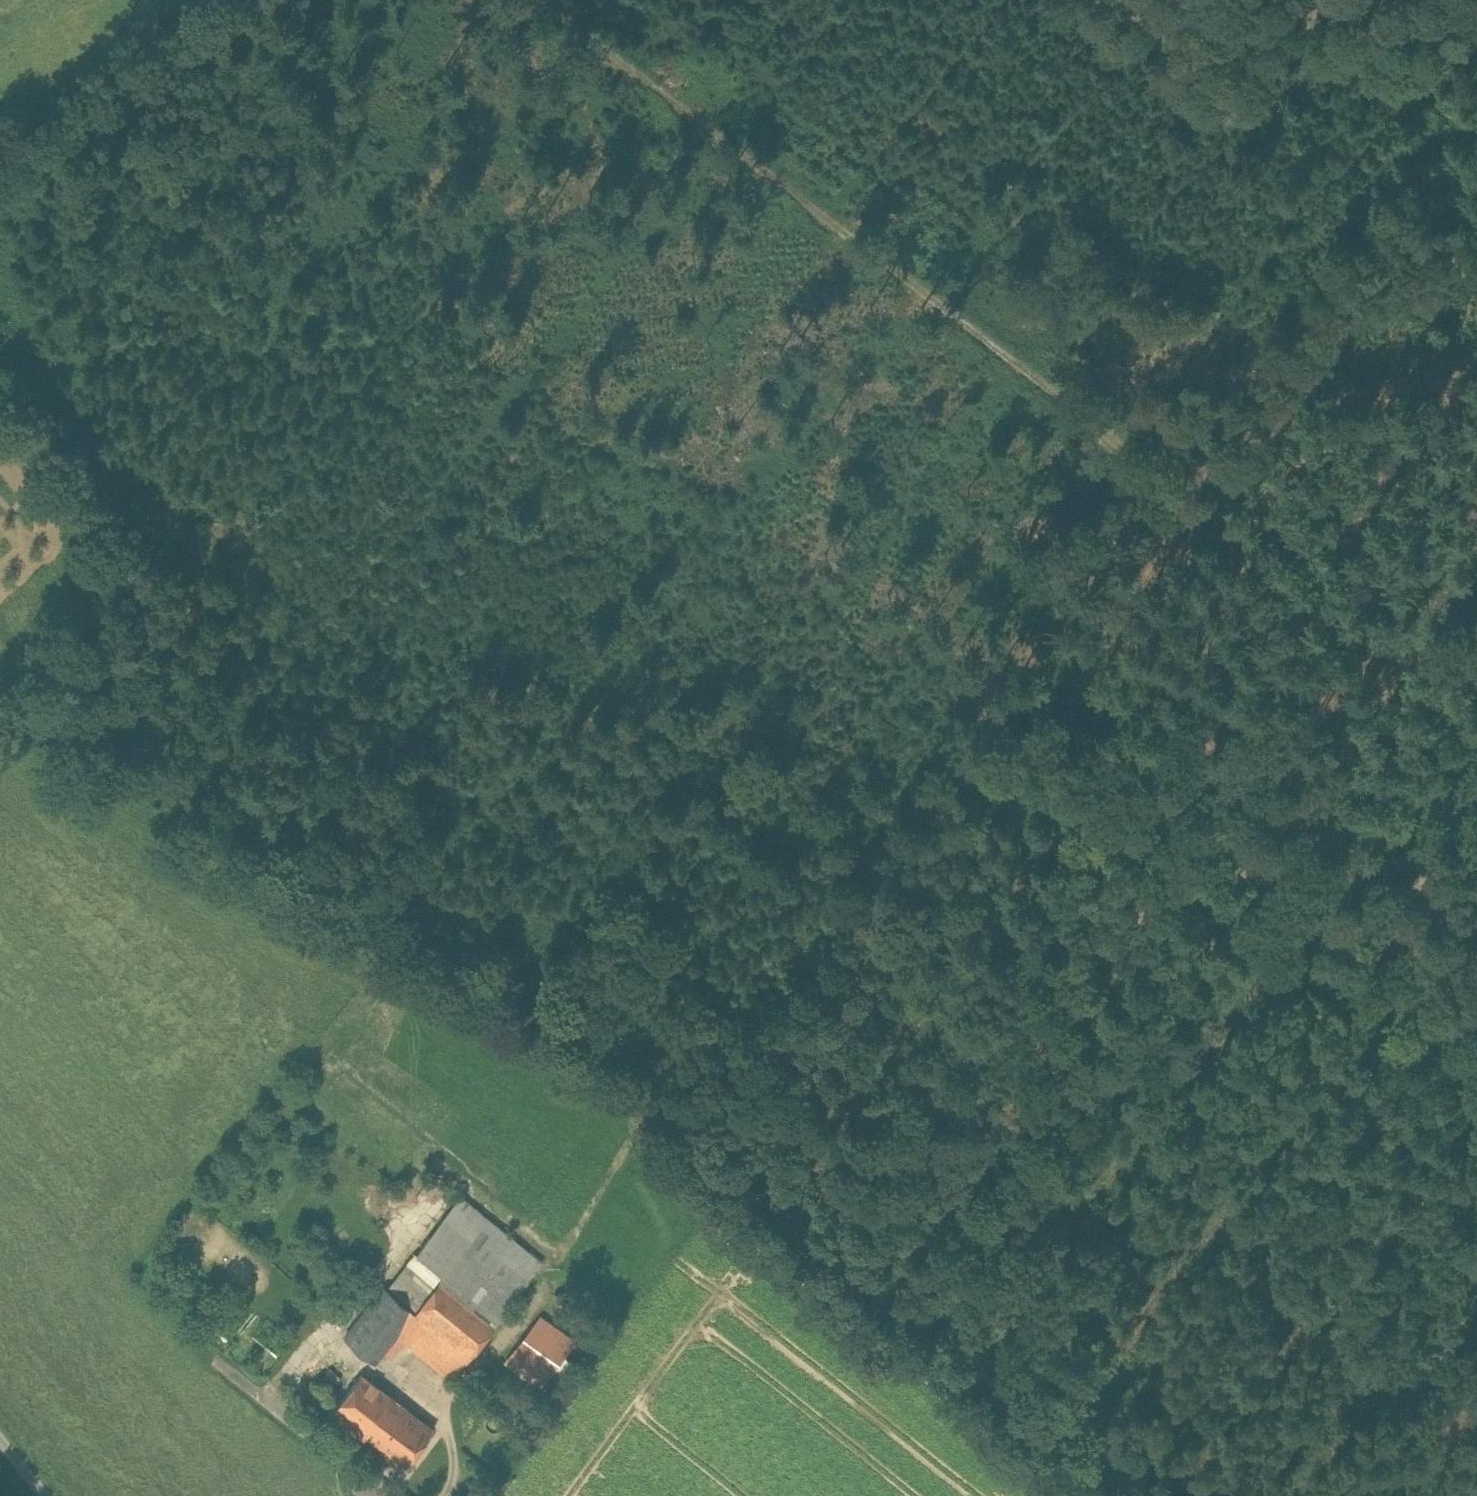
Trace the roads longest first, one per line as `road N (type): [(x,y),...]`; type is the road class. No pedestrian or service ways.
road 1 (track): [(535,0),(1476,709)]
road 2 (track): [(1022,752),(1476,1081)]
road 3 (track): [(403,937),(278,1110),(381,1201)]

